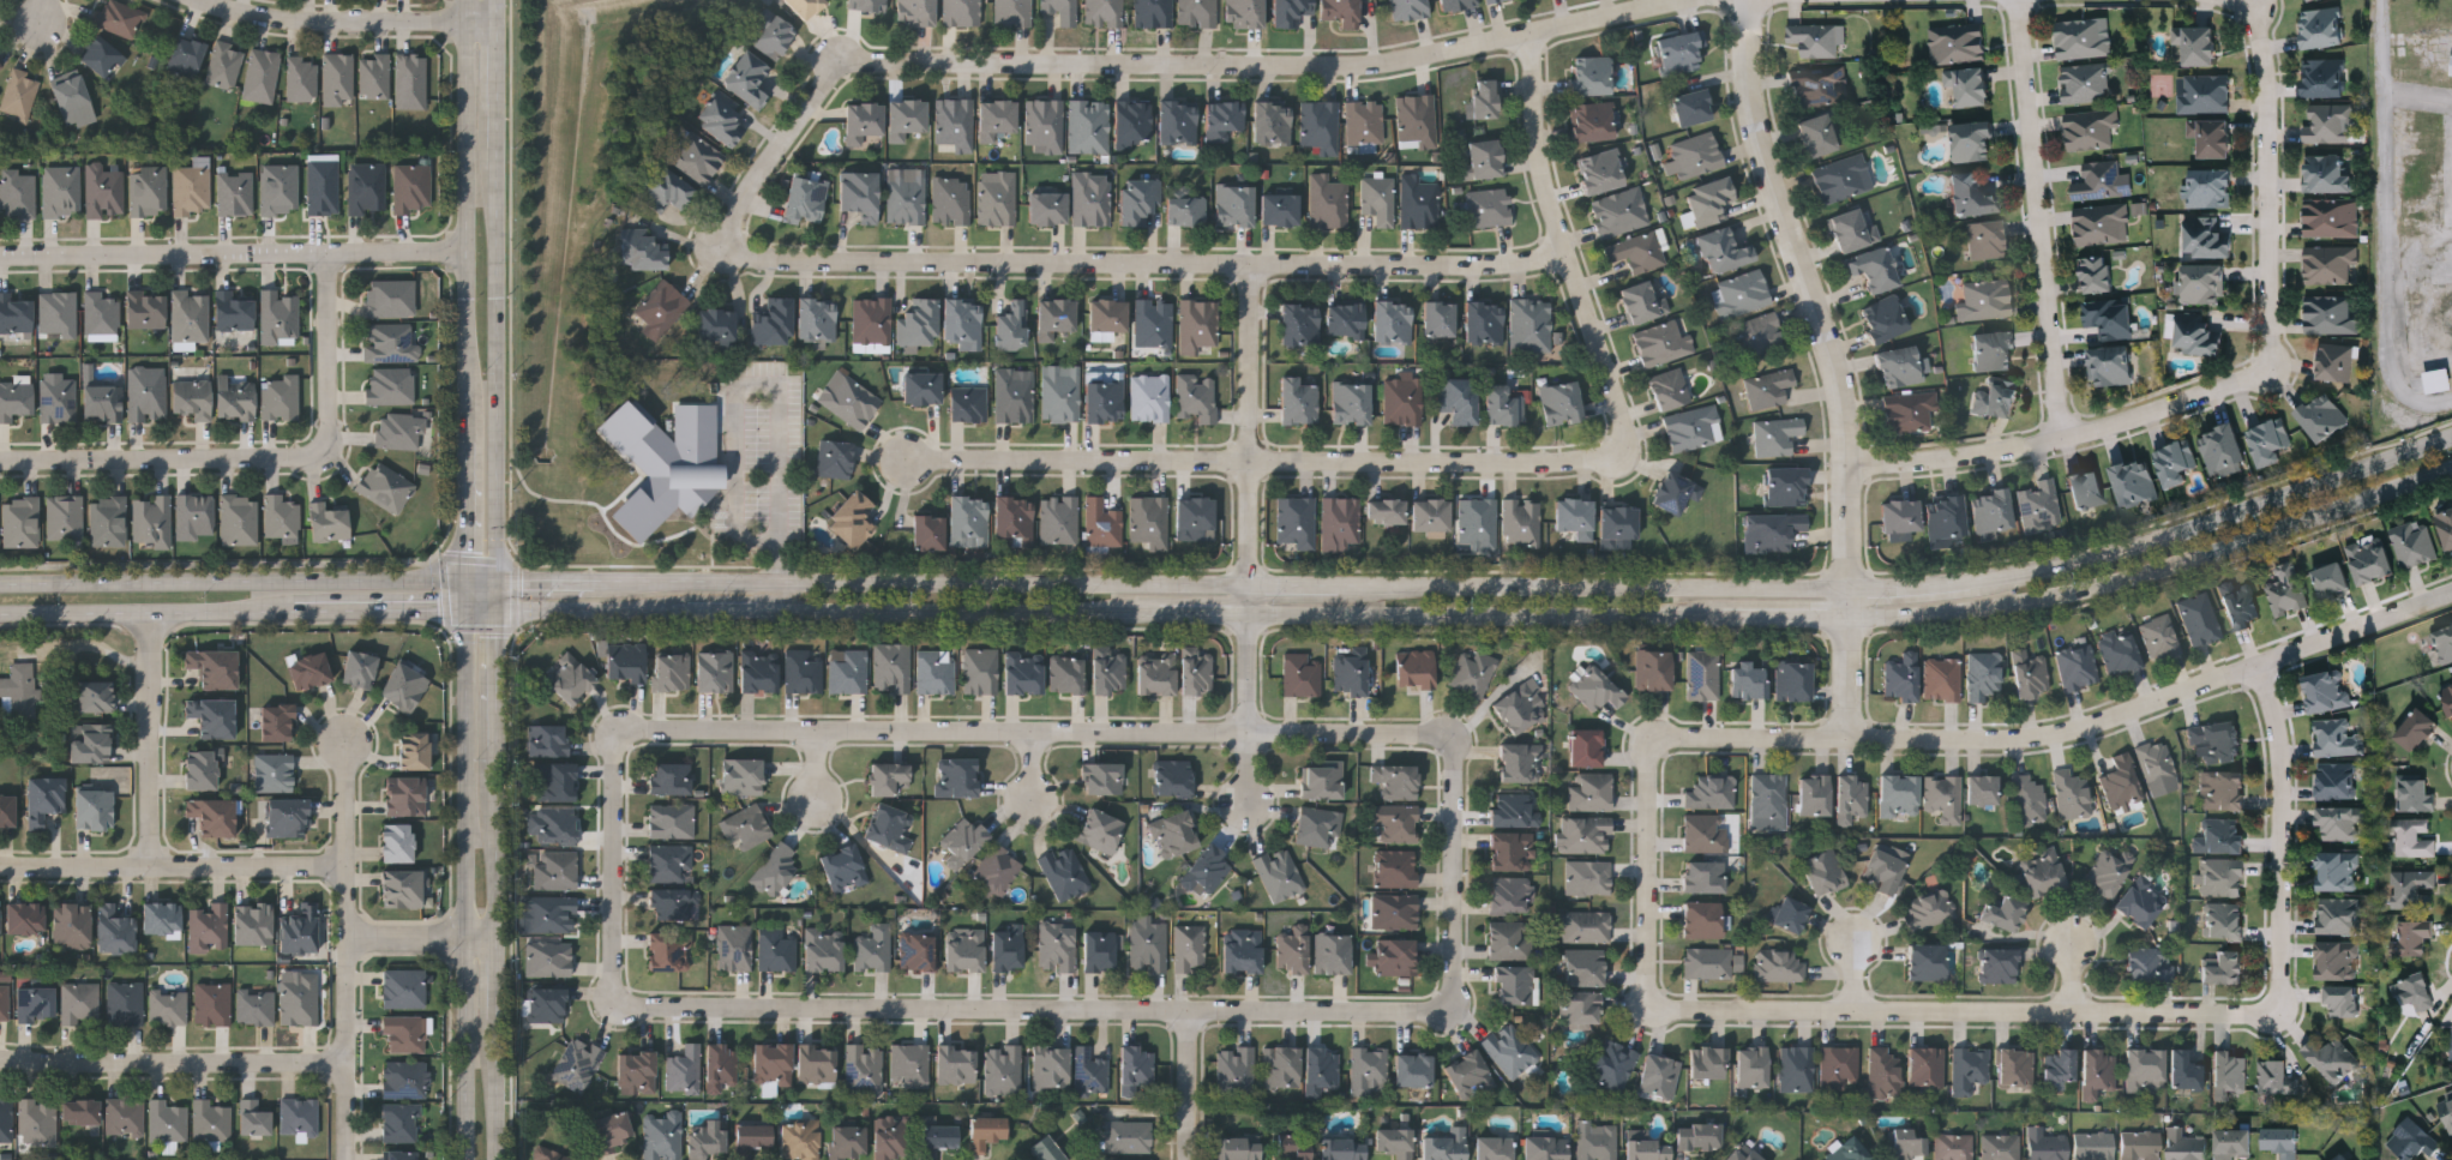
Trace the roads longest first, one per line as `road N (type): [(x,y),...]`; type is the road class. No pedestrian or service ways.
road 1 (secondary): [(467,611),(1960,618),(2132,581),(2451,471)]
road 2 (residential): [(1861,0),(1683,6),(1380,68),(851,67)]
road 3 (residential): [(739,241),(769,260),(1254,266),(1514,263),(1567,251)]
road 4 (residential): [(629,740),(653,728),(1251,728),(1434,732),(1452,739)]
road 5 (residential): [(1447,1008),(649,1009),(625,998)]
road 6 (residential): [(2451,600),(2079,734),(1658,746)]
road 7 (residential): [(912,461),(1597,463),(1623,450)]
road 8 (secondary): [(1254,585),(601,582)]
road 9 (residential): [(1654,1008),(1687,1015),(2282,1015)]
road 10 (residential): [(1753,5),(1765,143),(1837,343),(1851,409),(1850,590)]
road 11 (secondary): [(467,611),(467,1159)]
road 12 (secondary): [(1850,590),(1341,587)]
road 13 (secondary): [(2451,437),(2123,549),(1973,583)]
road 14 (residential): [(0,259),(470,252)]
road 15 (secondary): [(467,581),(0,585)]
road 16 (residential): [(2065,435),(2024,0)]
road 17 (residential): [(1852,465),(2065,435),(2243,387),(2267,368)]
road 18 (residential): [(1623,450),(1629,432),(1547,180),(1537,36)]
road 19 (residential): [(2267,368),(2278,320),(2271,53),(2253,13)]
road 20 (residential): [(347,1065),(0,1061)]
road 21 (residential): [(0,869),(347,866)]
road 22 (residential): [(2282,1015),(2286,967),(2264,673)]
road 23 (residential): [(0,461),(329,458)]
road 24 (residential): [(347,1065),(349,741)]
road 25 (residential): [(1254,585),(1254,266)]
road 26 (residential): [(498,24),(272,20),(199,0)]
road 27 (secondary): [(0,614),(299,612)]
road 28 (secondary): [(470,0),(470,299)]
road 29 (secondary): [(498,582),(498,299)]
road 30 (residential): [(1452,739),(1459,756),(1456,991),(1447,1008)]
road 31 (residential): [(1658,746),(1654,1008)]
road 32 (residential): [(625,998),(618,979),(618,767),(629,740)]
road 33 (residential): [(154,613),(155,869)]
road 34 (residential): [(851,67),(744,210),(739,241)]
road 35 (residential): [(329,458),(329,256)]
road 36 (secondary): [(499,940),(499,752)]
road 37 (secondary): [(299,612),(467,611)]
road 38 (residential): [(348,937),(499,940)]
road 39 (residential): [(1192,1159),(1191,1008)]
road 40 (residential): [(1853,737),(1850,590)]
road 41 (secondary): [(470,435),(467,581)]
road 42 (secondary): [(498,169),(498,24)]
road 43 (residential): [(1251,728),(1254,585)]
road 44 (secondary): [(499,1159),(499,1018)]
road 45 (secondary): [(499,752),(499,611)]
road 46 (secondary): [(470,299),(470,435)]
road 47 (secondary): [(498,299),(498,169)]
road 48 (secondary): [(1973,583),(1850,590)]

